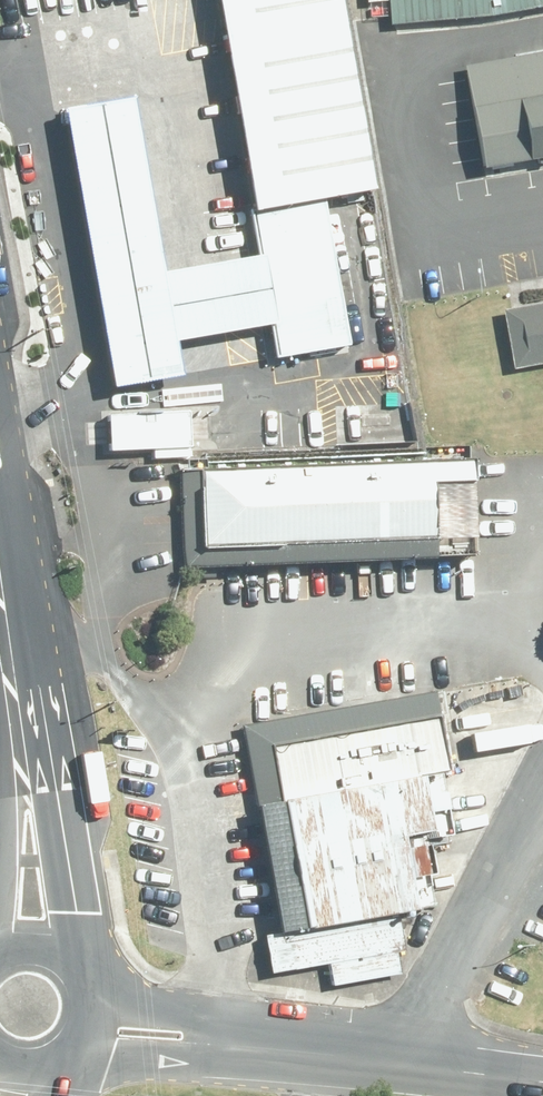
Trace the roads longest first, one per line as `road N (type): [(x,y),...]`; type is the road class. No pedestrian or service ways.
road 1 (secondary): [(542,833),(333,837),(37,876)]
road 2 (primary): [(12,664),(69,861),(78,968)]
road 3 (unclassified): [(542,853),(430,999),(402,1063)]
road 4 (primary): [(0,850),(12,664)]
road 5 (secondary): [(222,1046),(402,1063)]
road 6 (secondary): [(222,1046),(65,1068)]
road 7 (secondary): [(402,1063),(542,1081)]
road 8 (secondary): [(92,993),(222,1046)]

